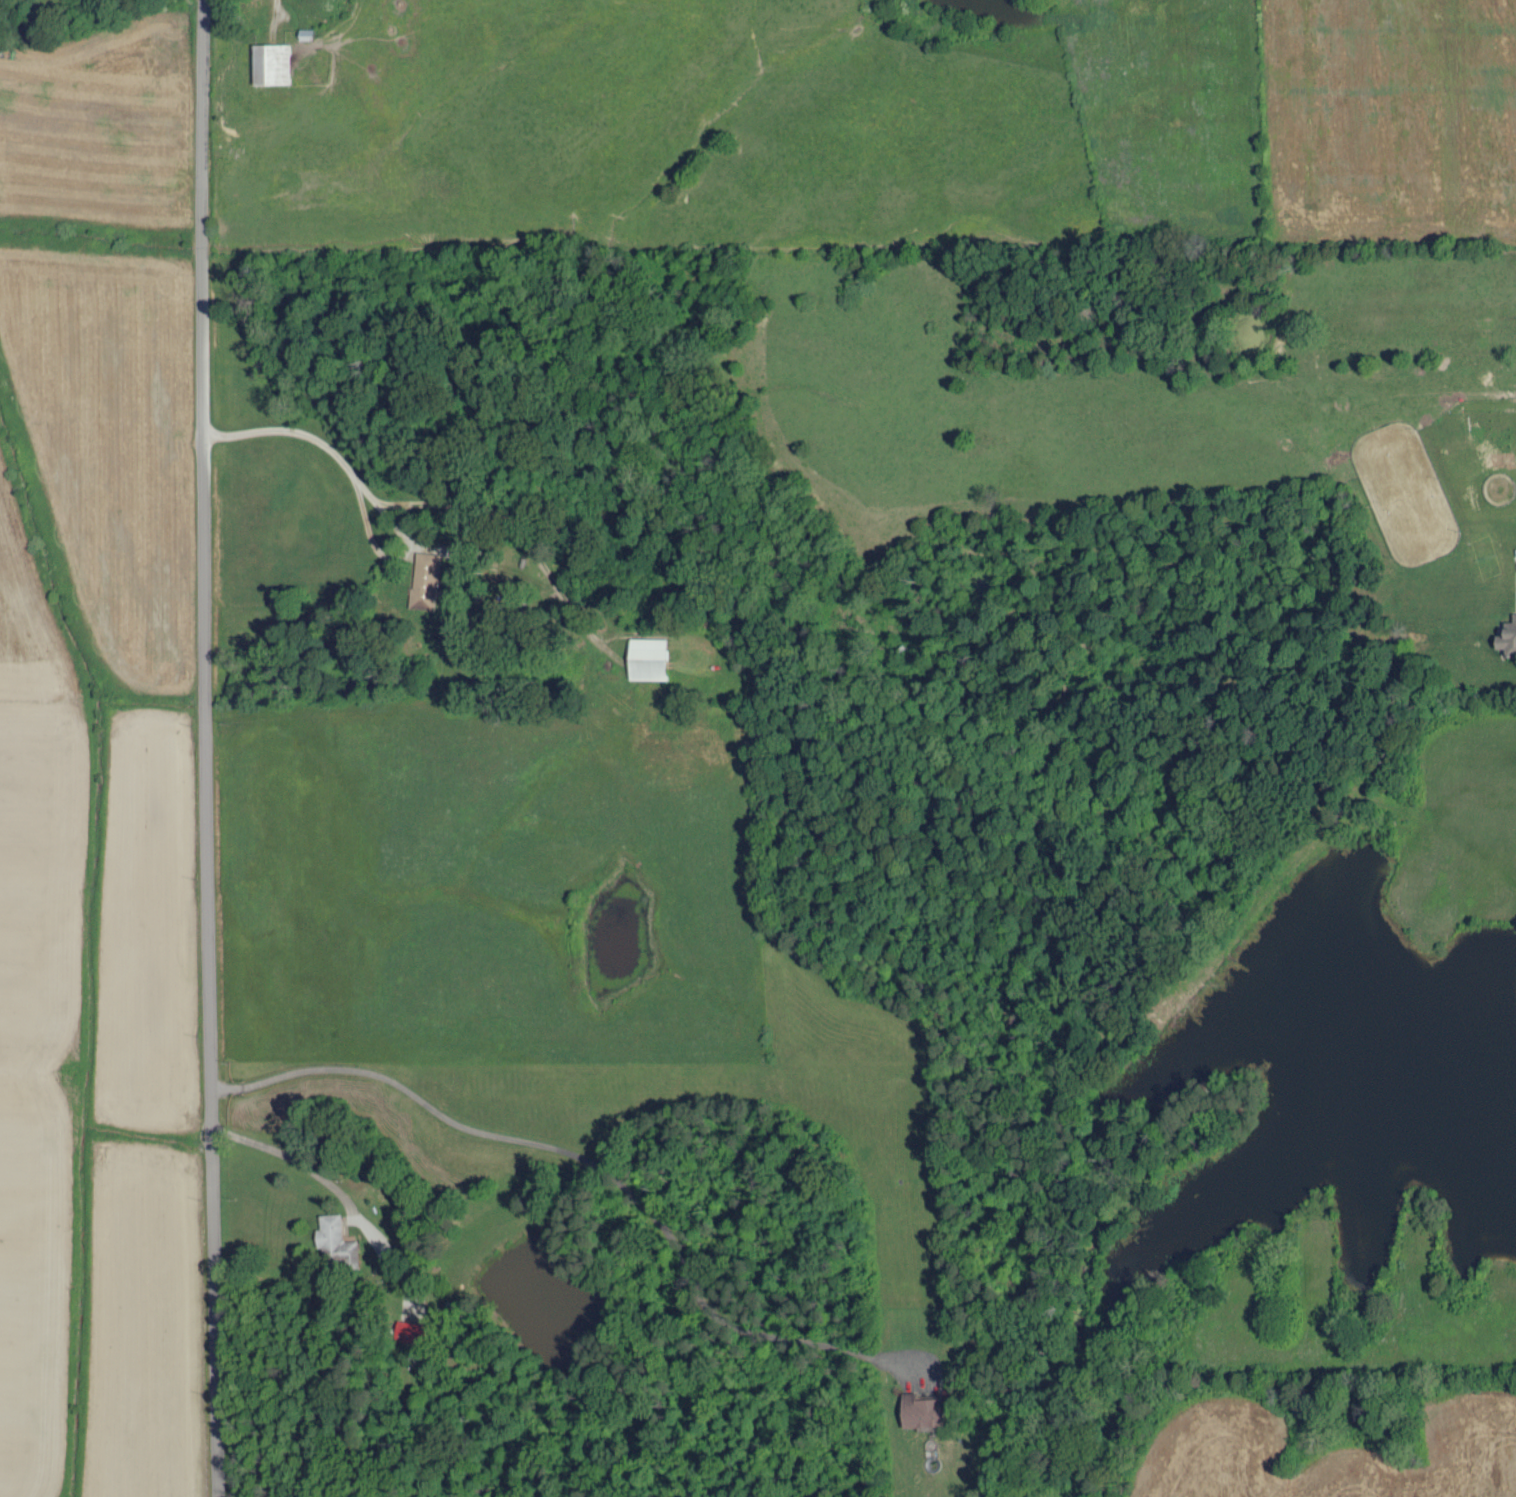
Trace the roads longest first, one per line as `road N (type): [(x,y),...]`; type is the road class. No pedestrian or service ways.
road 1 (residential): [(214,1496),(198,0)]

